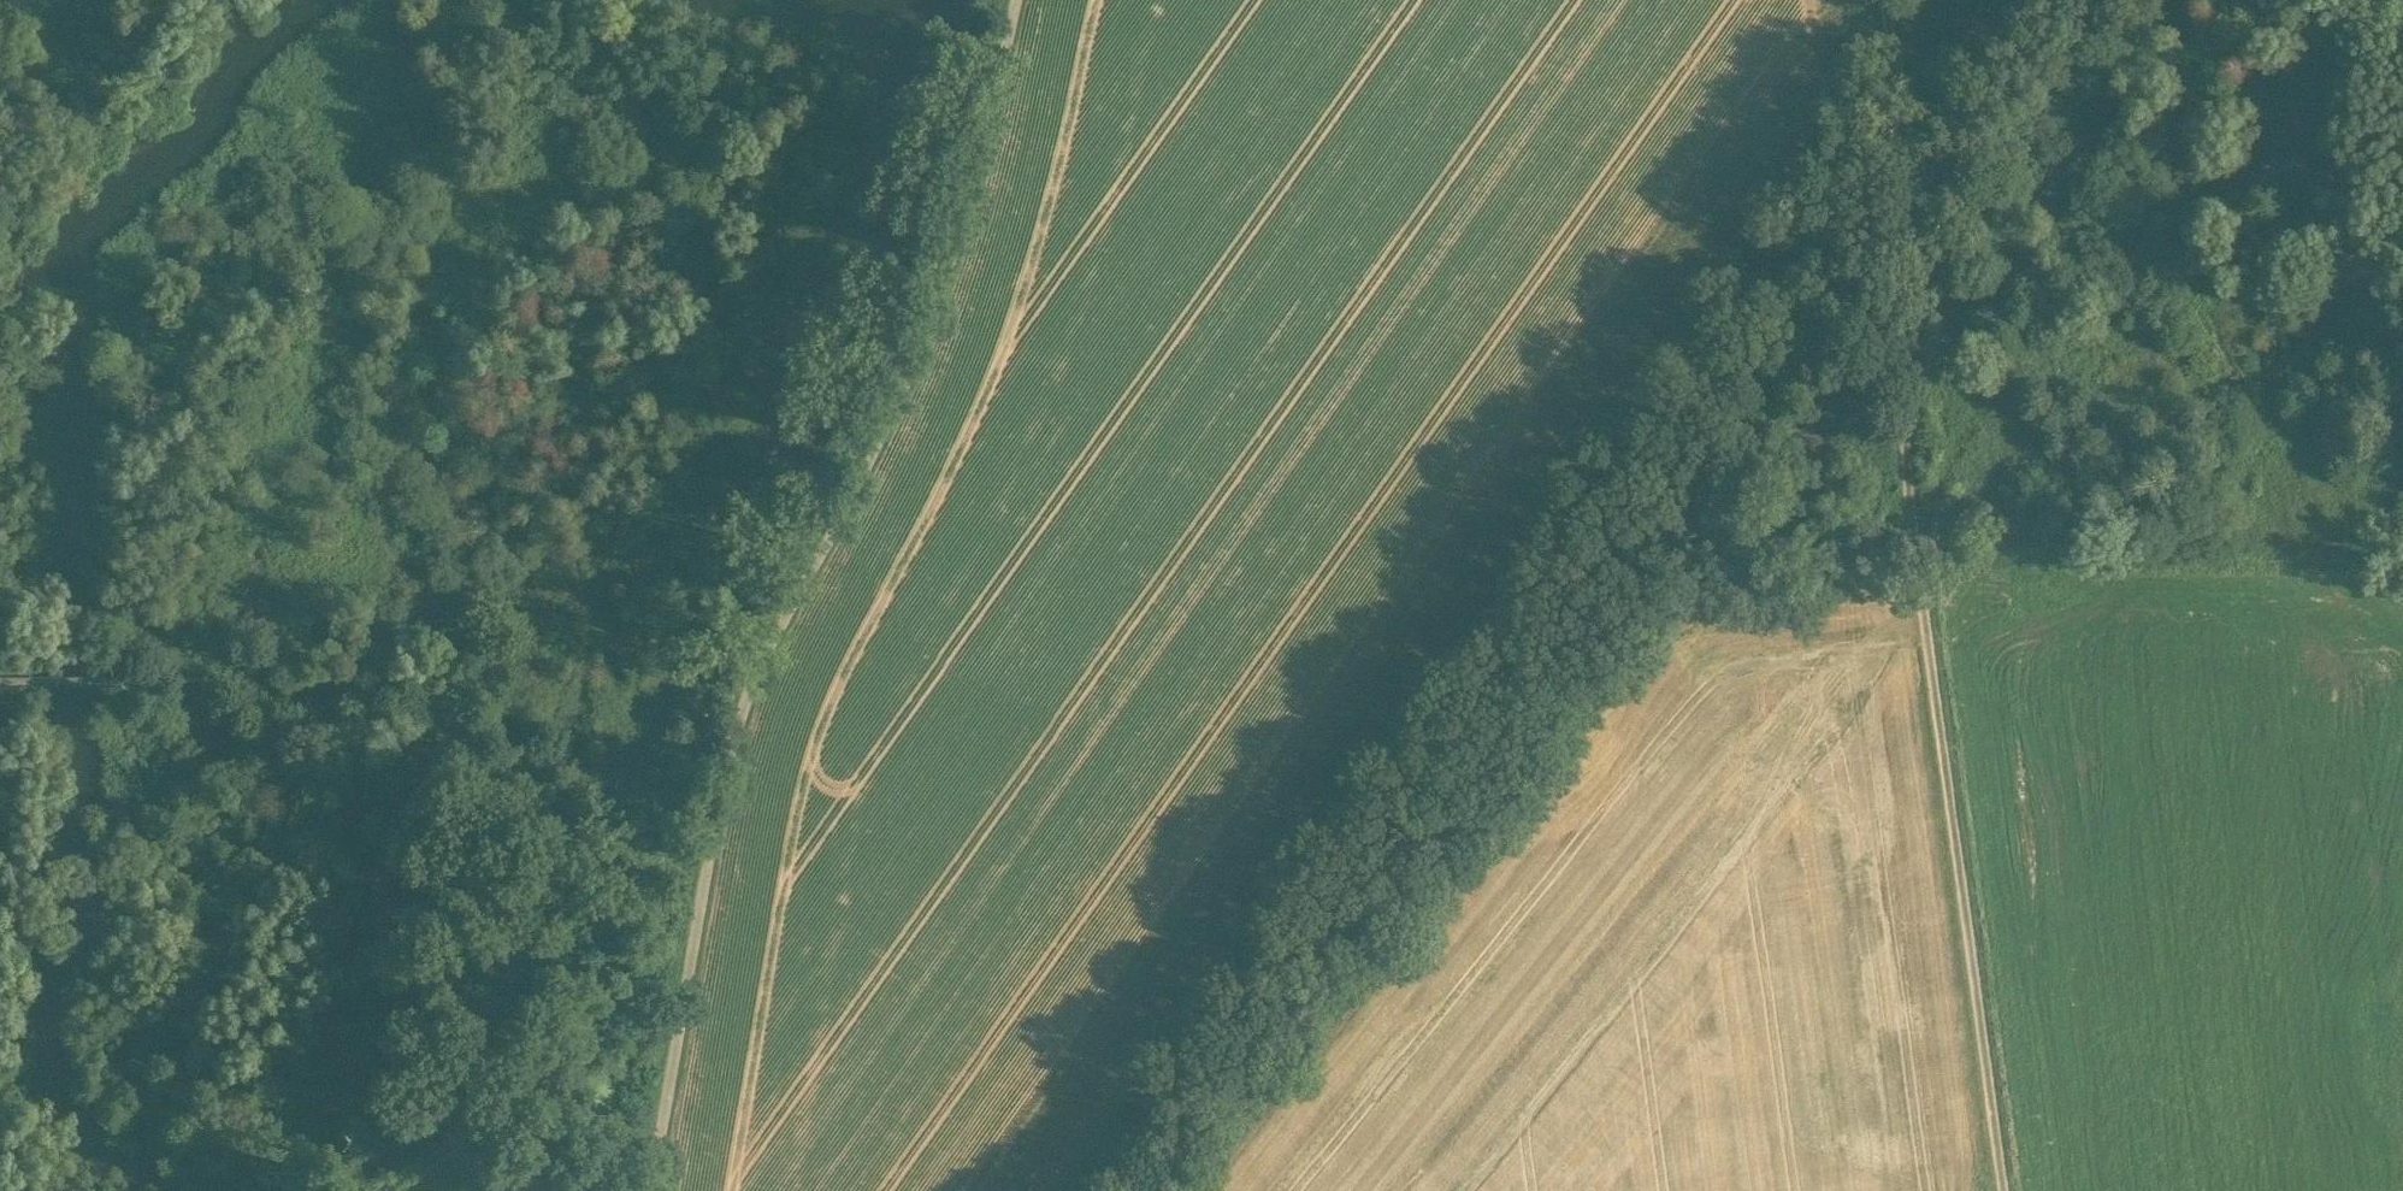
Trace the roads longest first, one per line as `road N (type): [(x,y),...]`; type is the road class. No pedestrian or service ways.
road 1 (track): [(1887,0),(1907,182),(1910,467),(2006,1190)]
road 2 (track): [(1012,0),(943,305),(847,515),(762,664),(708,803)]
road 3 (track): [(708,803),(647,1190)]
road 4 (track): [(660,1109),(493,1113),(466,1126),(426,1190)]

